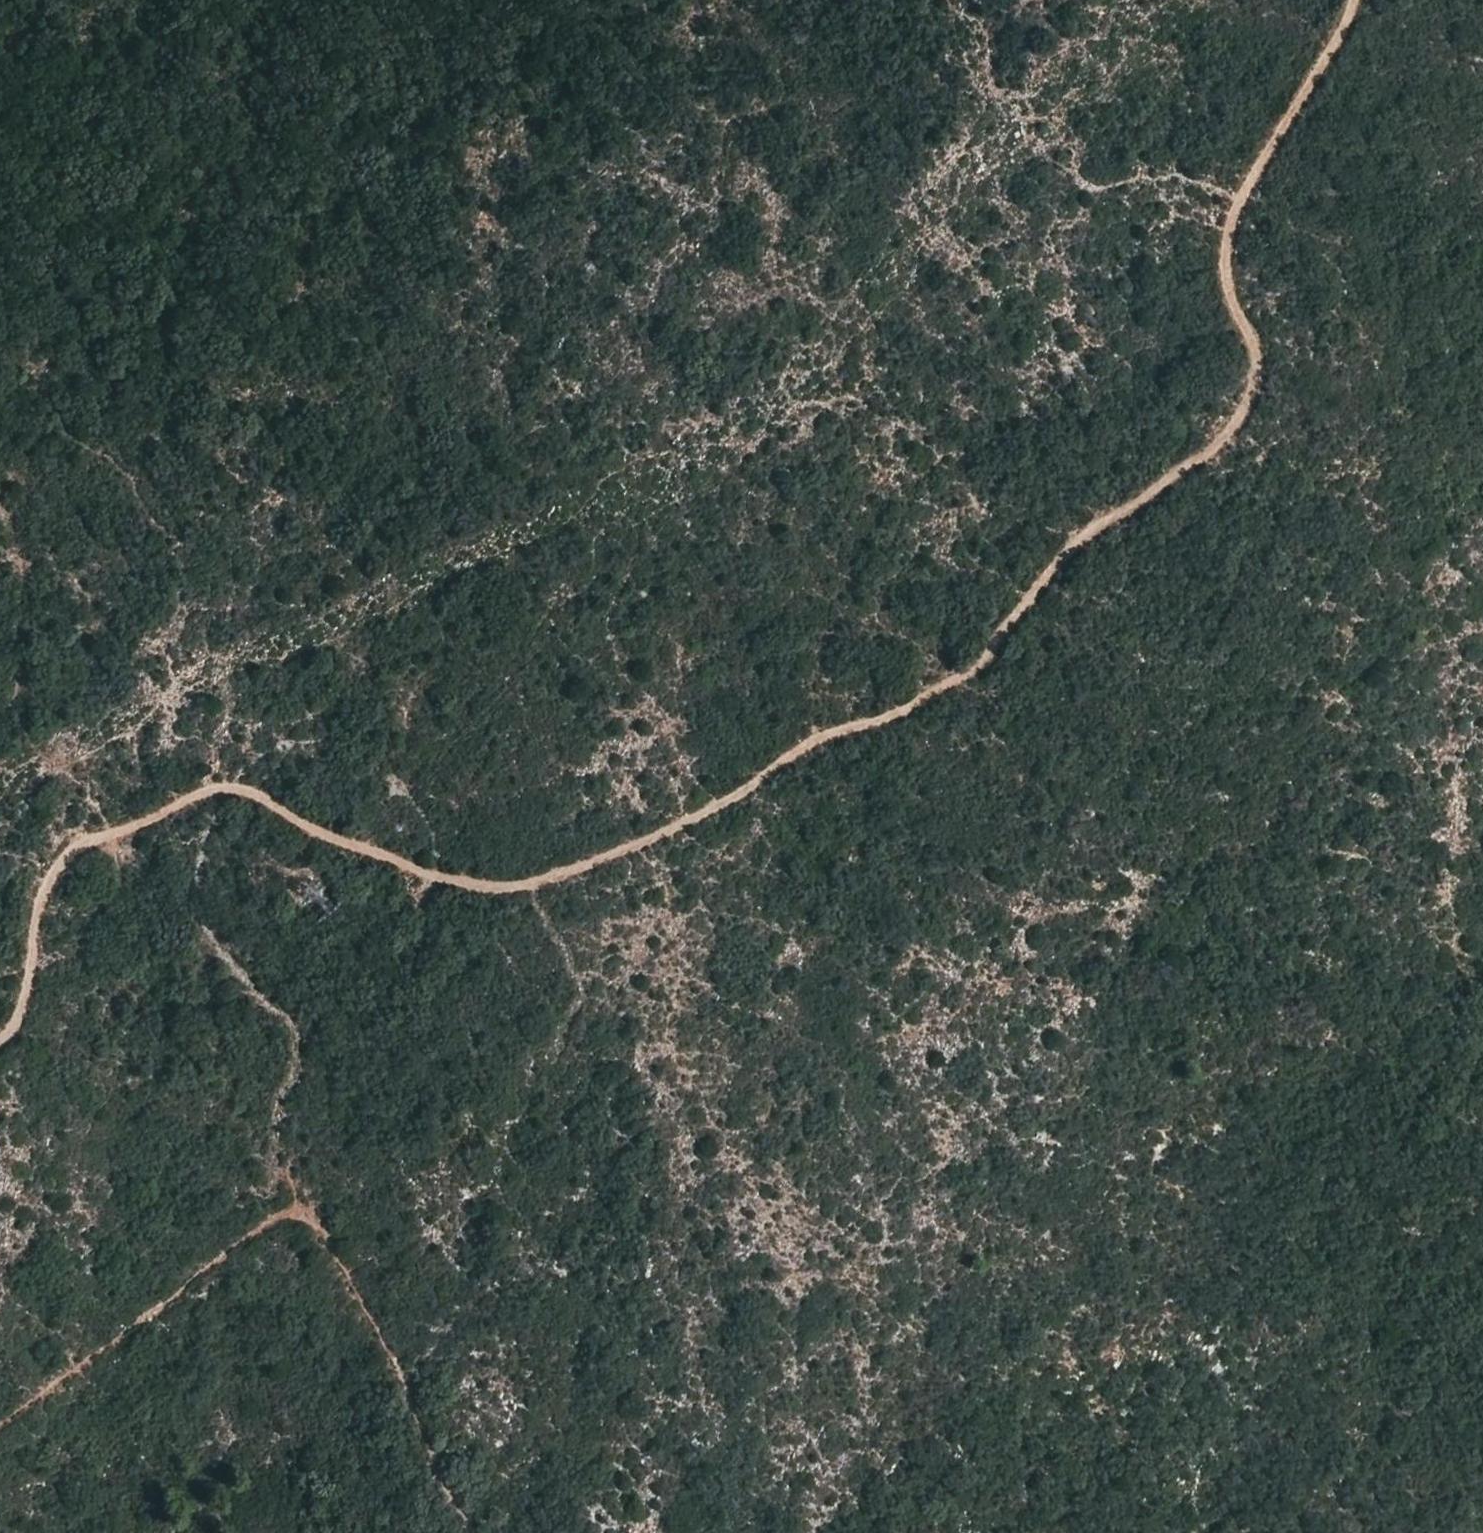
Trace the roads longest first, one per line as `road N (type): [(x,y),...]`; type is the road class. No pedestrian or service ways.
road 1 (track): [(0,1039),(25,1014),(34,925),(48,883),(83,840),(143,823),(200,793),(236,788),(438,878),(523,886),(639,847),(753,786),(809,734),(901,713),(921,690),(943,688),(969,671),(1083,541),(1226,439),(1257,392),(1250,351),(1221,285),(1220,241),(1250,172),(1352,0)]
road 2 (track): [(0,1425),(272,1220),(297,1211),(327,1242),(474,1532)]

